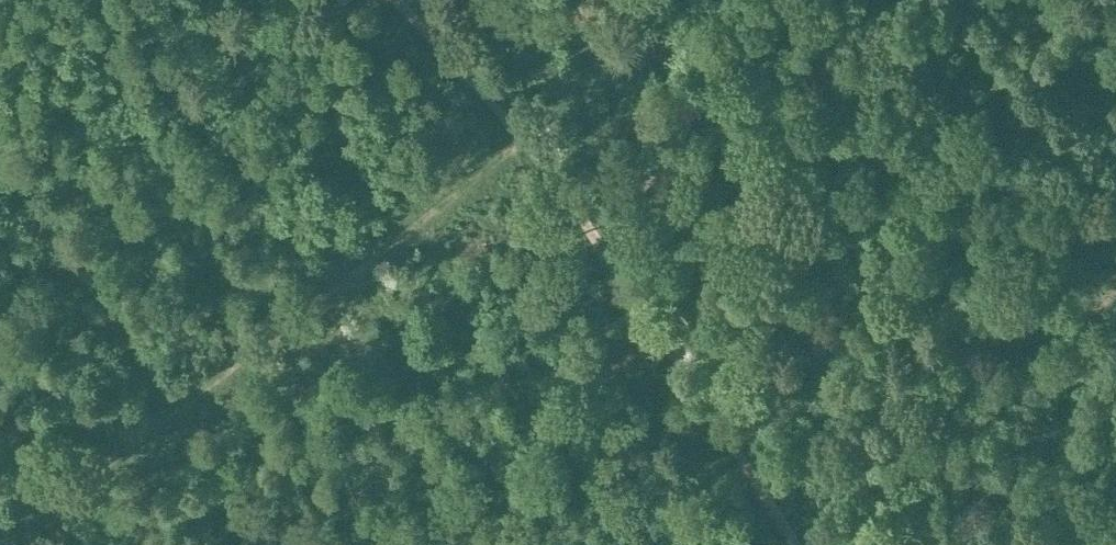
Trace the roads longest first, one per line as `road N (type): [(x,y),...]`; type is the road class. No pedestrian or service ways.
road 1 (track): [(653,0),(508,149),(0,540)]
road 2 (track): [(395,0),(539,155),(793,544)]

